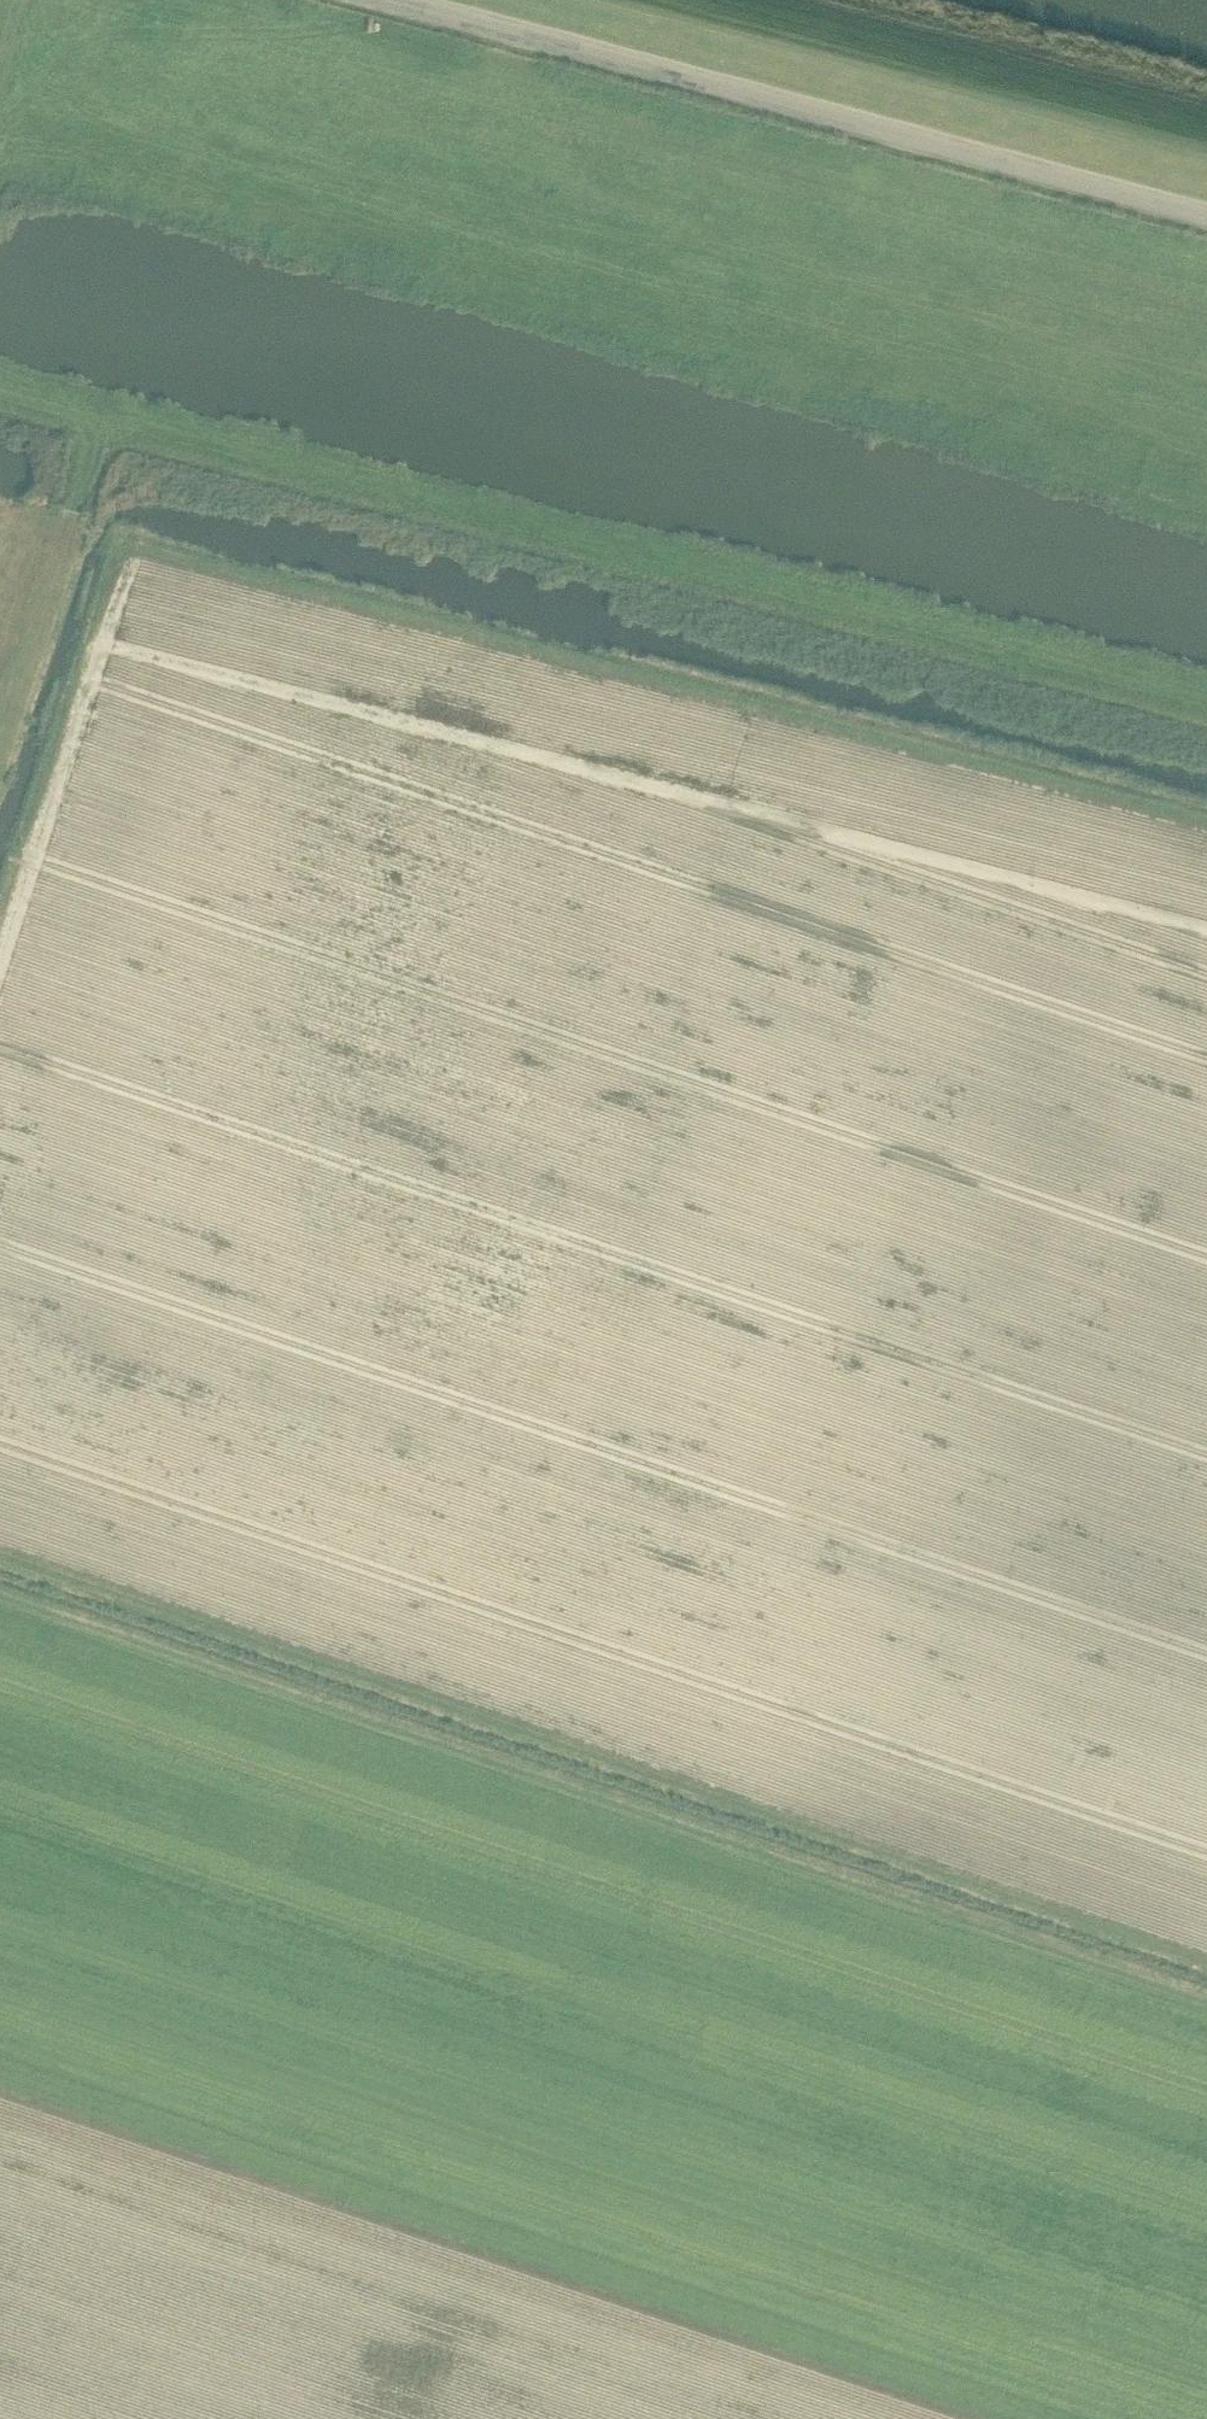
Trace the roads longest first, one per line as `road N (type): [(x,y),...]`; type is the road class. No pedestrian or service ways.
road 1 (tertiary): [(1206,214),(397,0)]
road 2 (track): [(626,0),(1206,154)]
road 3 (track): [(0,390),(92,416),(98,437),(0,727)]

